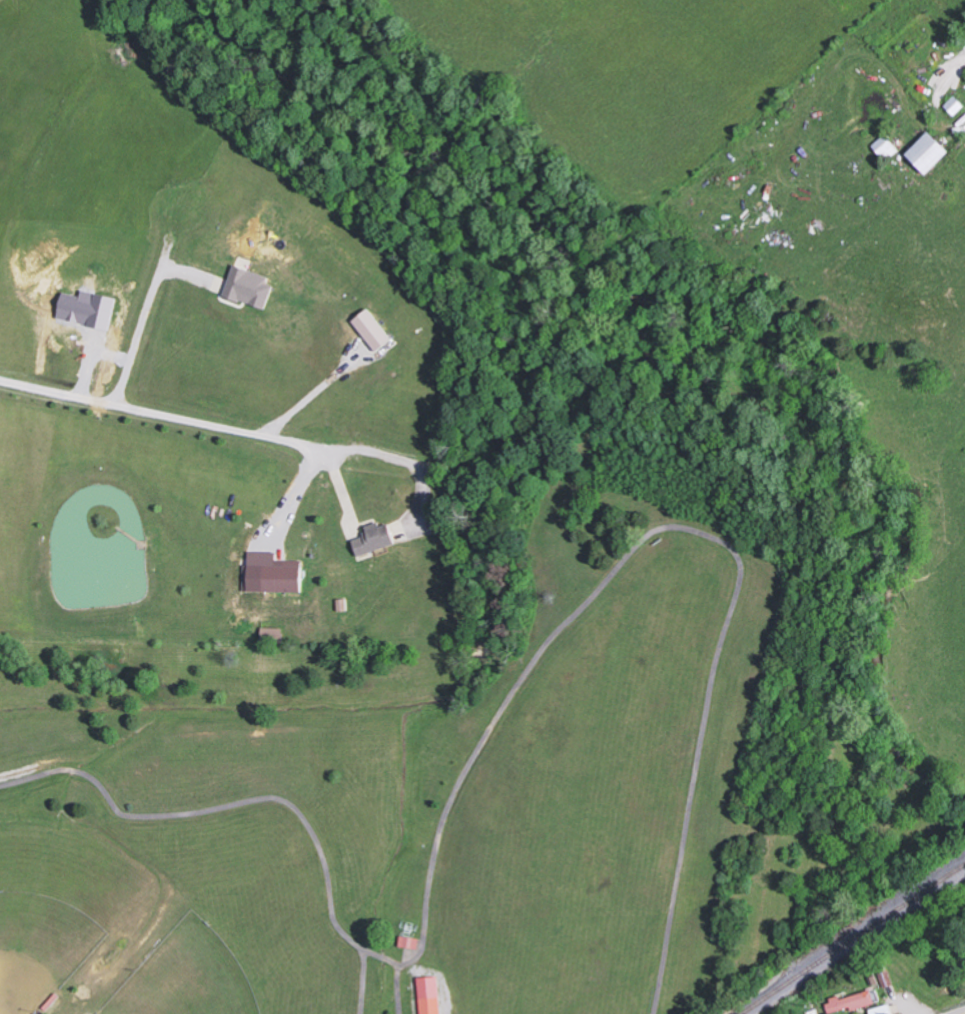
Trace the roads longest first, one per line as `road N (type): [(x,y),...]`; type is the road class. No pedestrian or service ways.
road 1 (residential): [(0,409),(828,407)]
road 2 (residential): [(830,253),(833,0)]
road 3 (residential): [(828,407),(830,253)]

